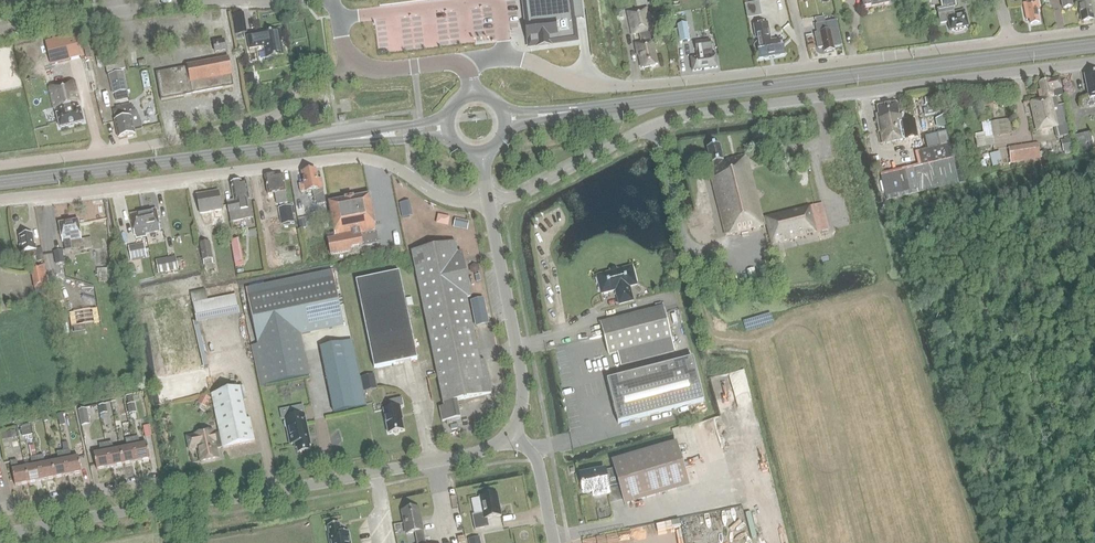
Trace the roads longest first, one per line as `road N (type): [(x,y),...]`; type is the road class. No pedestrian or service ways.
road 1 (unclassified): [(489,201),(516,196),(675,116),(1094,63)]
road 2 (tertiary): [(0,535),(377,474),(486,452),(511,435)]
road 3 (primary): [(585,110),(1094,46)]
road 4 (unclassified): [(0,200),(356,157),(395,167),(449,199),(489,201)]
road 5 (residential): [(0,166),(225,131),(279,113),(304,85),(355,63)]
road 6 (residential): [(465,68),(514,58),(608,87),(806,66)]
road 7 (primary): [(0,183),(327,143)]
road 8 (tertiary): [(511,435),(525,384),(489,201)]
road 9 (residential): [(806,66),(1010,40)]
road 10 (residential): [(0,26),(187,0)]
road 11 (residential): [(0,508),(156,478)]
road 12 (primary): [(449,113),(327,143)]
road 13 (primary): [(327,143),(451,140)]
road 14 (unclassified): [(555,542),(539,462),(511,435)]

